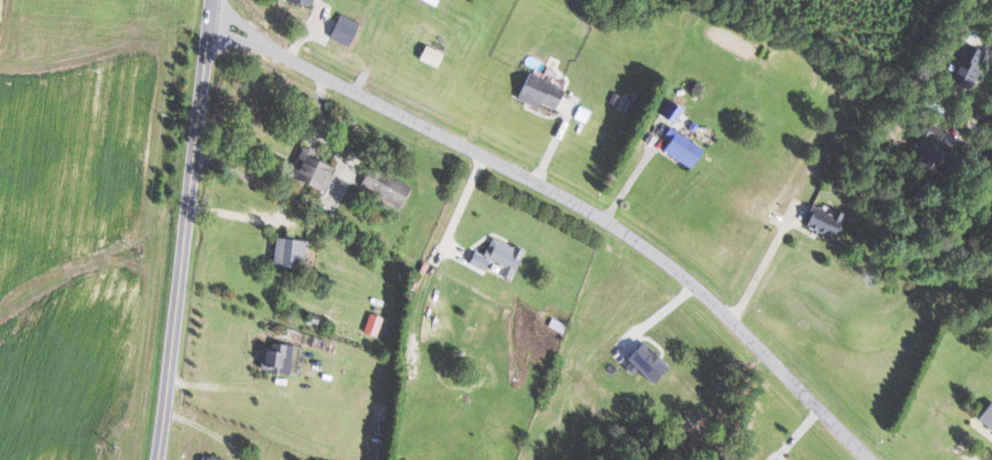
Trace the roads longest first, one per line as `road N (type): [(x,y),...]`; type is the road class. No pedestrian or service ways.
road 1 (residential): [(210,12),(322,80),(625,237),(870,459)]
road 2 (tertiary): [(157,459),(211,0)]

